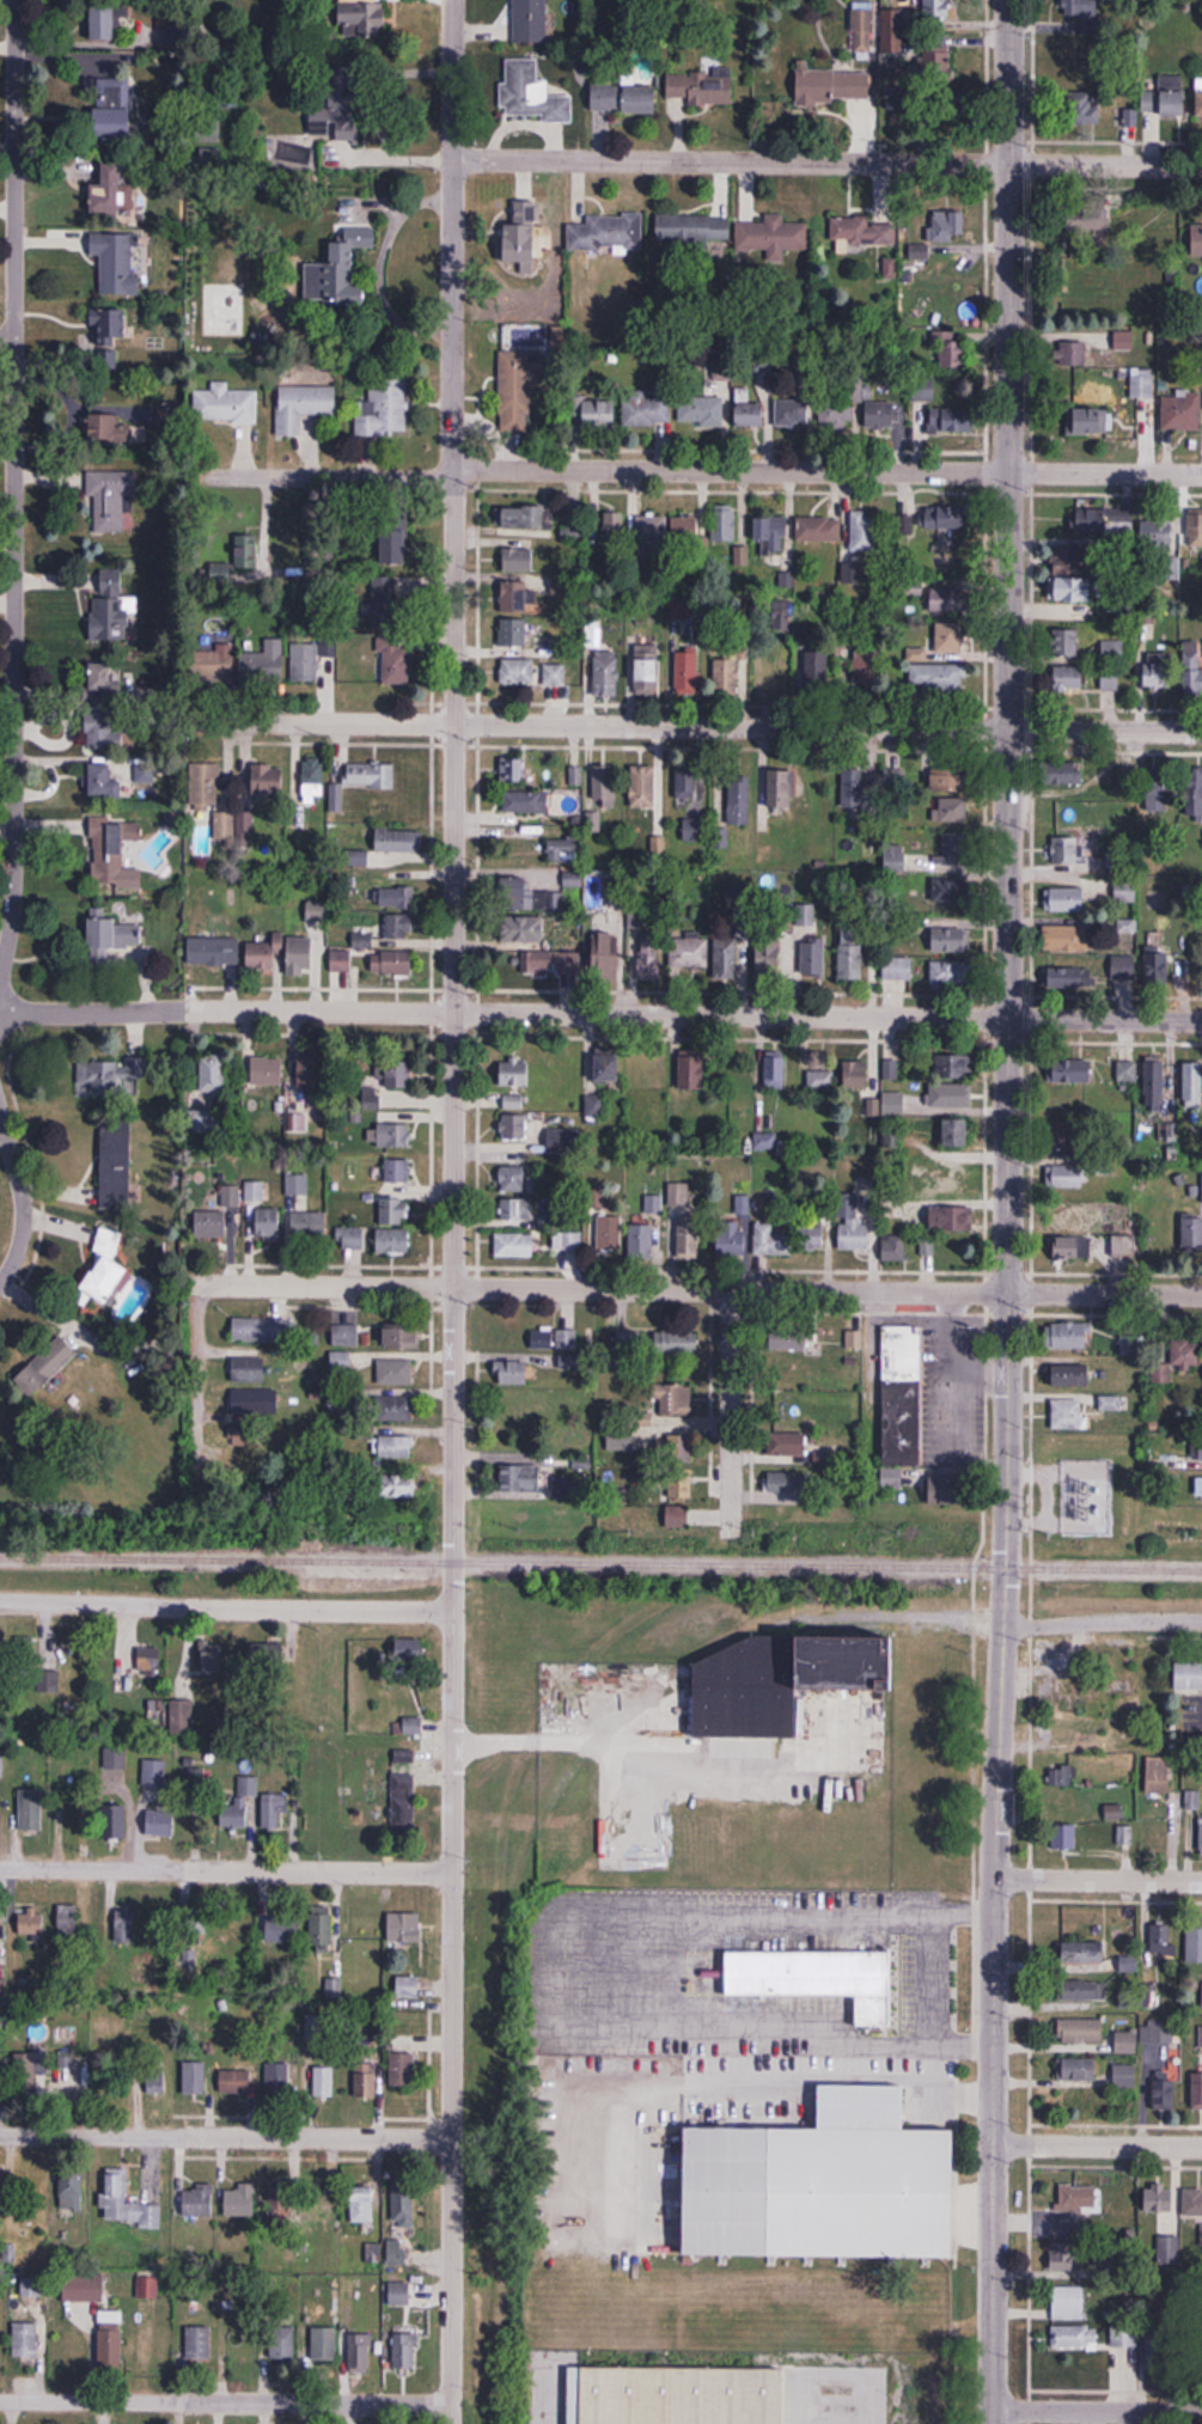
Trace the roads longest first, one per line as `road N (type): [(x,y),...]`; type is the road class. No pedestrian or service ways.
road 1 (residential): [(453,0),(451,2423)]
road 2 (residential): [(1201,732),(178,721)]
road 3 (residential): [(1009,1016),(0,1014)]
road 4 (residential): [(1201,1295),(201,1283)]
road 5 (residential): [(1201,475),(202,475)]
road 6 (residential): [(16,0),(13,889),(0,988)]
road 7 (tertiary): [(1009,163),(1009,1016)]
road 8 (tertiary): [(1000,1599),(987,2423)]
road 9 (residential): [(1201,165),(452,159)]
road 10 (tertiary): [(1009,1016),(1007,1568),(1000,1599)]
road 11 (residential): [(452,1611),(0,1604)]
road 12 (residential): [(452,1873),(0,1868)]
road 13 (residential): [(452,2137),(0,2134)]
road 14 (residential): [(451,2405),(0,2402)]
road 15 (residential): [(732,1292),(731,1528)]
road 16 (residential): [(201,1283),(194,1509)]
road 17 (residential): [(1201,2420),(987,2419)]
road 18 (residential): [(1201,2151),(988,2154)]
road 19 (residential): [(1201,1886),(993,1887)]
road 20 (residential): [(1201,1622),(999,1636)]
road 21 (residential): [(1201,1019),(1009,1016)]
road 22 (residential): [(0,1283),(25,1214),(0,1111)]
road 23 (tertiary): [(1010,0),(1009,163)]

